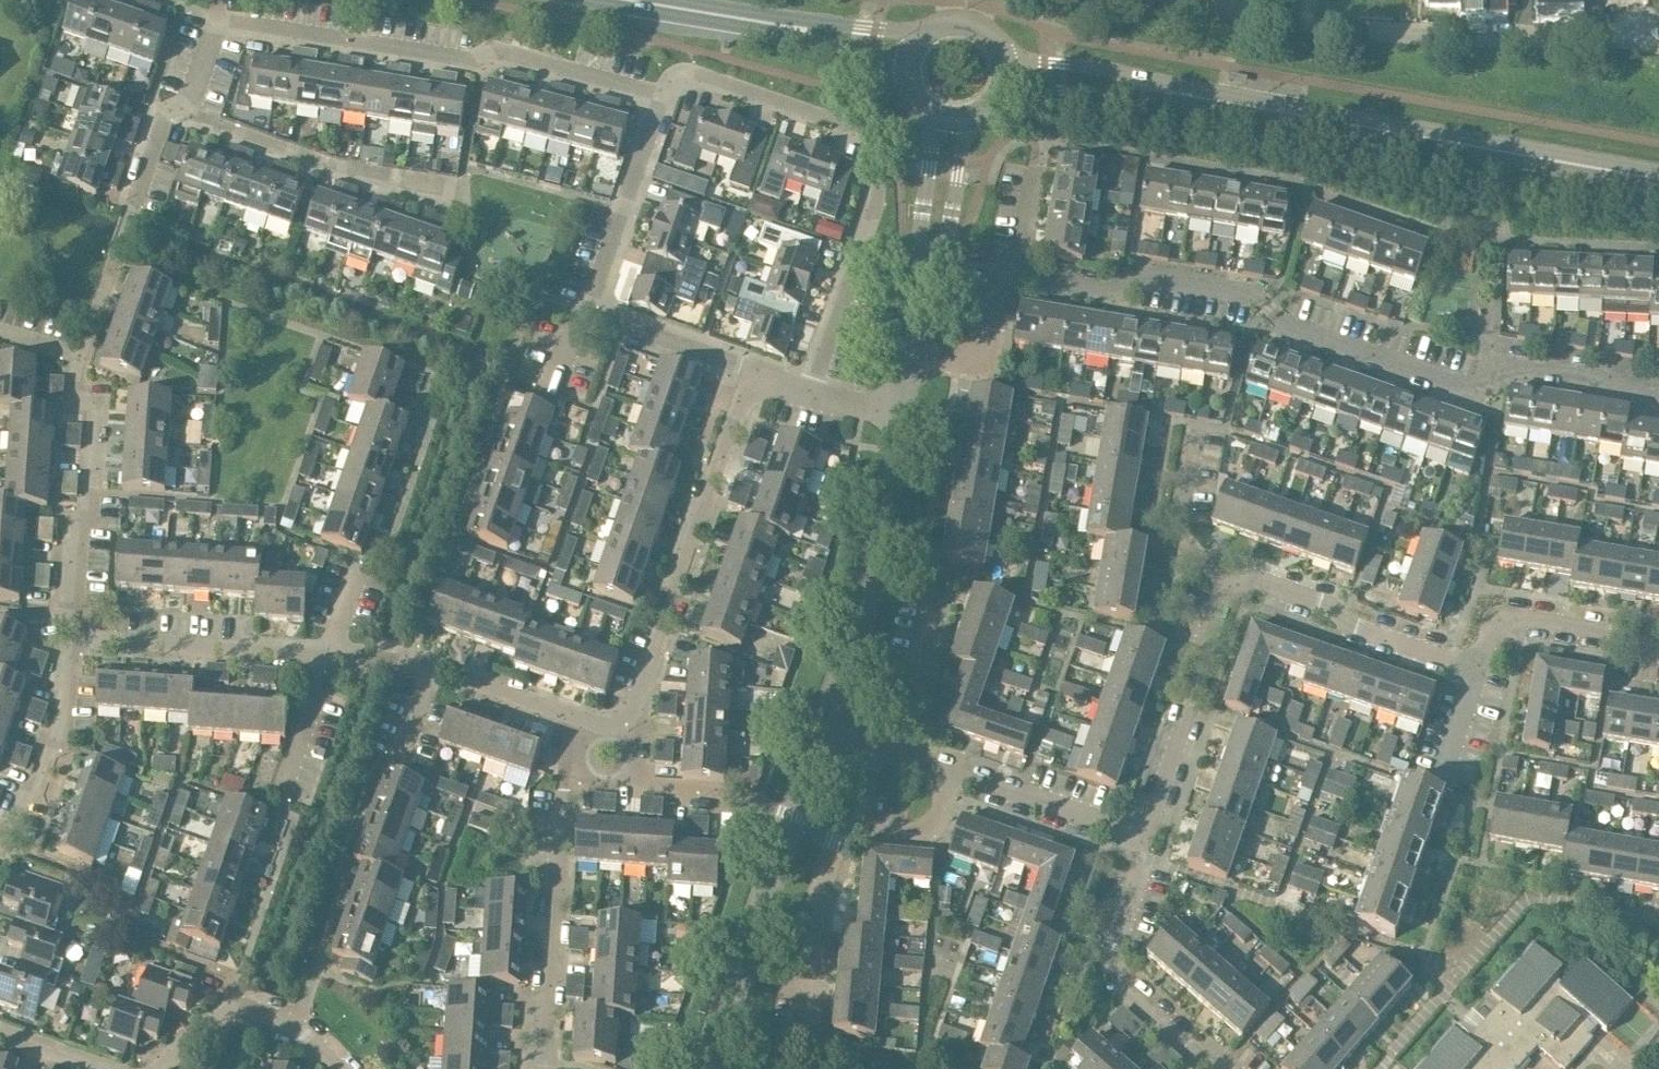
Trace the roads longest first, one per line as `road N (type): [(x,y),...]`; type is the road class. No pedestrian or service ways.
road 1 (residential): [(1658,397),(1492,363),(1470,394),(1297,329),(1245,292),(1155,276),(1107,293),(1014,276)]
road 2 (residential): [(667,99),(501,48),(465,61),(216,16),(188,99),(158,117),(130,210)]
road 3 (residential): [(1176,0),(1402,37),(1658,48)]
road 4 (residential): [(811,390),(875,195),(866,141),(682,80),(667,99)]
road 5 (tertiary): [(1658,180),(1201,98)]
road 6 (residential): [(630,723),(752,372)]
road 7 (residential): [(802,1041),(814,907),(841,826),(923,831),(938,817),(951,771)]
road 8 (unclassified): [(705,1068),(824,727)]
road 9 (residential): [(543,1068),(562,791),(584,728)]
road 10 (unclassified): [(824,727),(872,588),(895,418)]
road 11 (residential): [(74,641),(96,422),(78,388),(80,360)]
road 12 (residential): [(1229,1068),(1127,983),(1117,964),(1143,837)]
road 13 (residential): [(1479,667),(1355,628),(1320,600),(1252,577),(1228,580)]
road 14 (residential): [(74,641),(326,656)]
road 15 (residential): [(592,312),(667,99)]
road 16 (residential): [(157,1068),(198,1026),(231,1007),(300,1029),(338,1068)]
road 17 (residential): [(1658,650),(1596,628),(1499,612),(1479,667)]
road 18 (residential): [(0,848),(56,743),(74,641)]
road 19 (residential): [(1143,837),(951,771)]
road 20 (tertiary): [(1201,98),(1060,61),(1004,61)]
road 21 (tertiary): [(1001,88),(1201,98)]
road 22 (tertiary): [(921,35),(727,15)]
road 23 (tertiary): [(727,15),(906,67)]
road 24 (unclassified): [(923,297),(951,213),(965,118)]
road 25 (residential): [(908,756),(935,574)]
road 26 (unclassified): [(936,115),(923,210),(923,297)]
road 27 (residential): [(1228,580),(1171,530),(1192,433)]
road 28 (residential): [(752,372),(592,312)]
road 29 (residential): [(429,668),(584,728)]
road 30 (residential): [(80,360),(130,210)]
road 31 (residential): [(630,723),(637,782),(731,793)]
road 32 (residential): [(281,798),(326,656)]
road 33 (residential): [(1187,707),(1143,837)]
road 34 (residential): [(1187,707),(1228,580)]
road 35 (residential): [(1479,667),(1437,784)]

